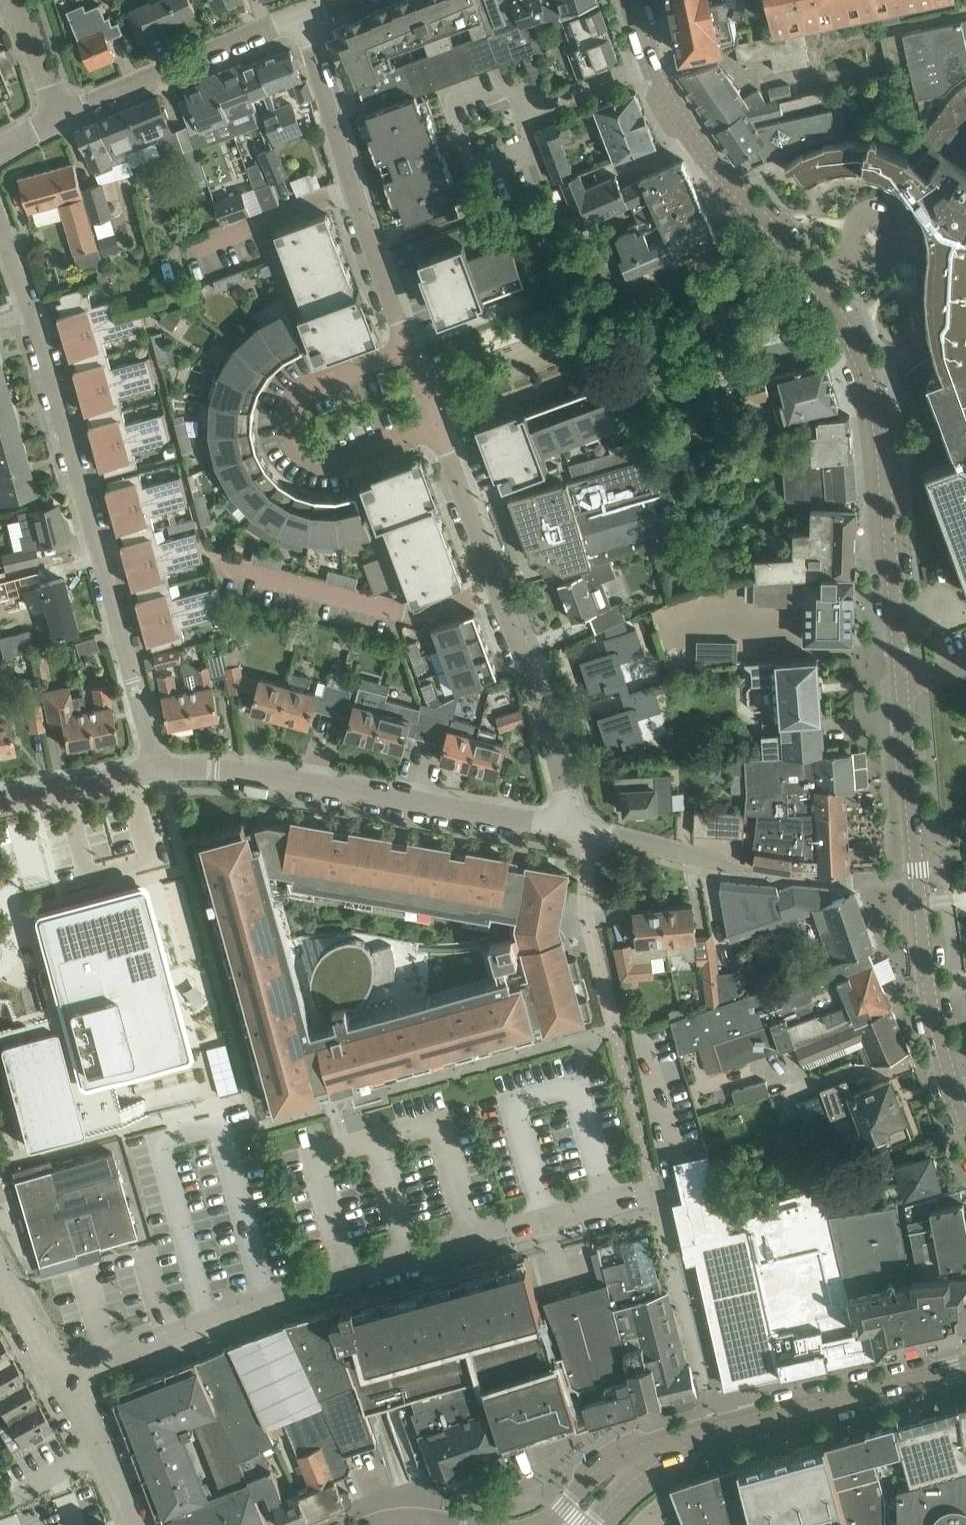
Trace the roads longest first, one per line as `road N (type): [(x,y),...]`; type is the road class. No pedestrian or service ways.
road 1 (residential): [(573,828),(297,17)]
road 2 (residential): [(902,686),(882,452),(864,369),(835,310),(696,144),(652,67)]
road 3 (residential): [(66,1382),(110,1357),(300,1288),(655,1194)]
road 4 (residential): [(159,771),(0,221)]
road 5 (residential): [(965,1115),(928,983),(902,686)]
road 6 (residential): [(159,771),(214,769),(573,828)]
road 7 (unclassified): [(653,1450),(965,1366)]
road 8 (residential): [(52,120),(297,17)]
road 9 (residential): [(523,113),(513,86),(448,110),(469,167),(533,142)]
road 10 (residential): [(573,828),(745,872)]
road 11 (residential): [(0,800),(159,771)]
road 12 (residential): [(652,67),(523,113)]
road 13 (unclassified): [(653,1450),(609,1468),(551,1524)]
road 14 (residential): [(66,1382),(0,1273)]
road 15 (residential): [(52,120),(15,0)]

